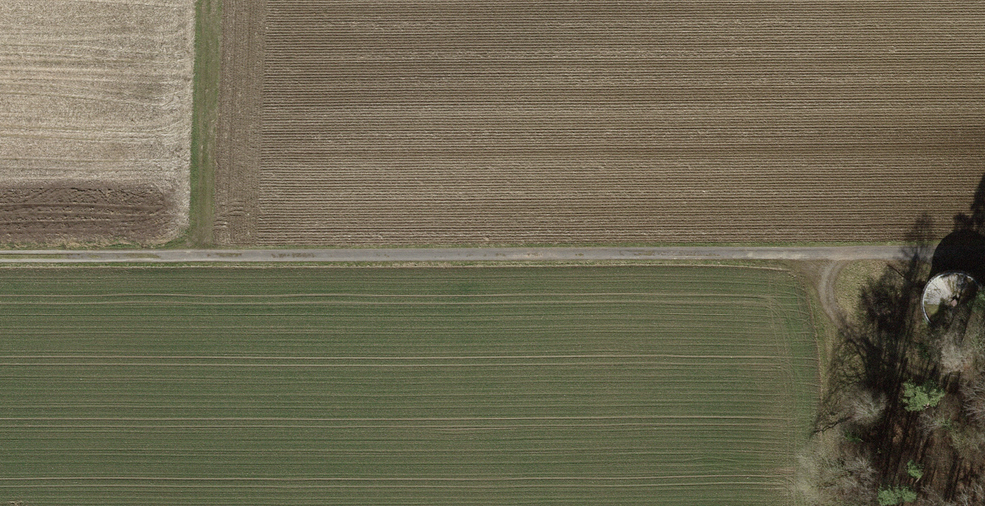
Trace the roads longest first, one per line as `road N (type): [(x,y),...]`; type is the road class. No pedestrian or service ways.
road 1 (track): [(0,252),(984,250)]
road 2 (track): [(203,251),(212,0)]
road 3 (track): [(824,253),(824,296),(843,325),(904,367),(951,381),(984,378)]

